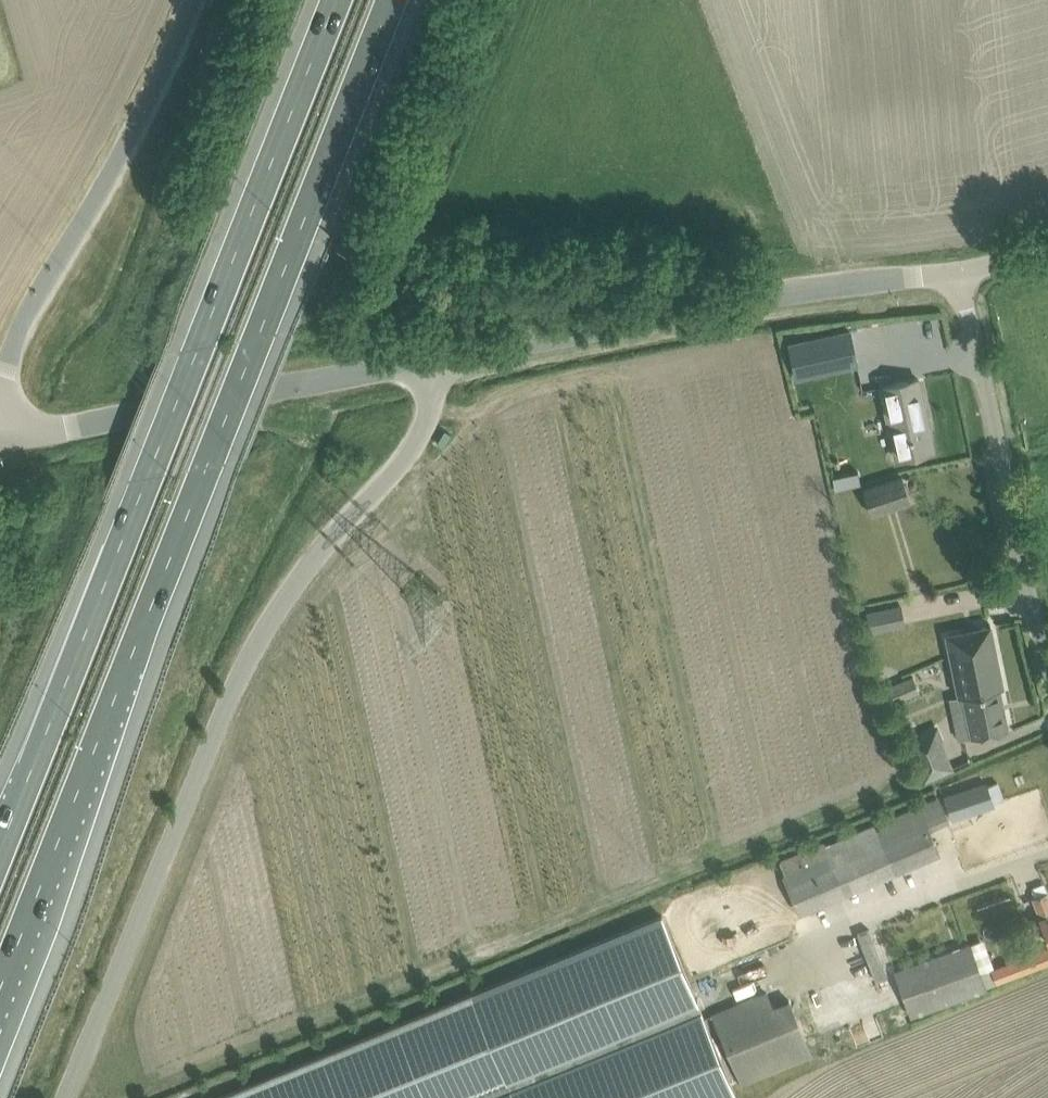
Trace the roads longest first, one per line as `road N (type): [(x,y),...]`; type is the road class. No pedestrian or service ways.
road 1 (motorway): [(0,986),(391,0)]
road 2 (motorway): [(336,0),(0,846)]
road 3 (unclassified): [(64,1097),(214,723),(265,641),(407,467),(435,405),(434,359)]
road 4 (unclassified): [(434,359),(818,287),(958,272)]
road 5 (unclassified): [(0,416),(18,330),(197,0)]
road 6 (unclassified): [(0,441),(434,359)]
road 7 (unclassified): [(958,272),(1047,652)]

